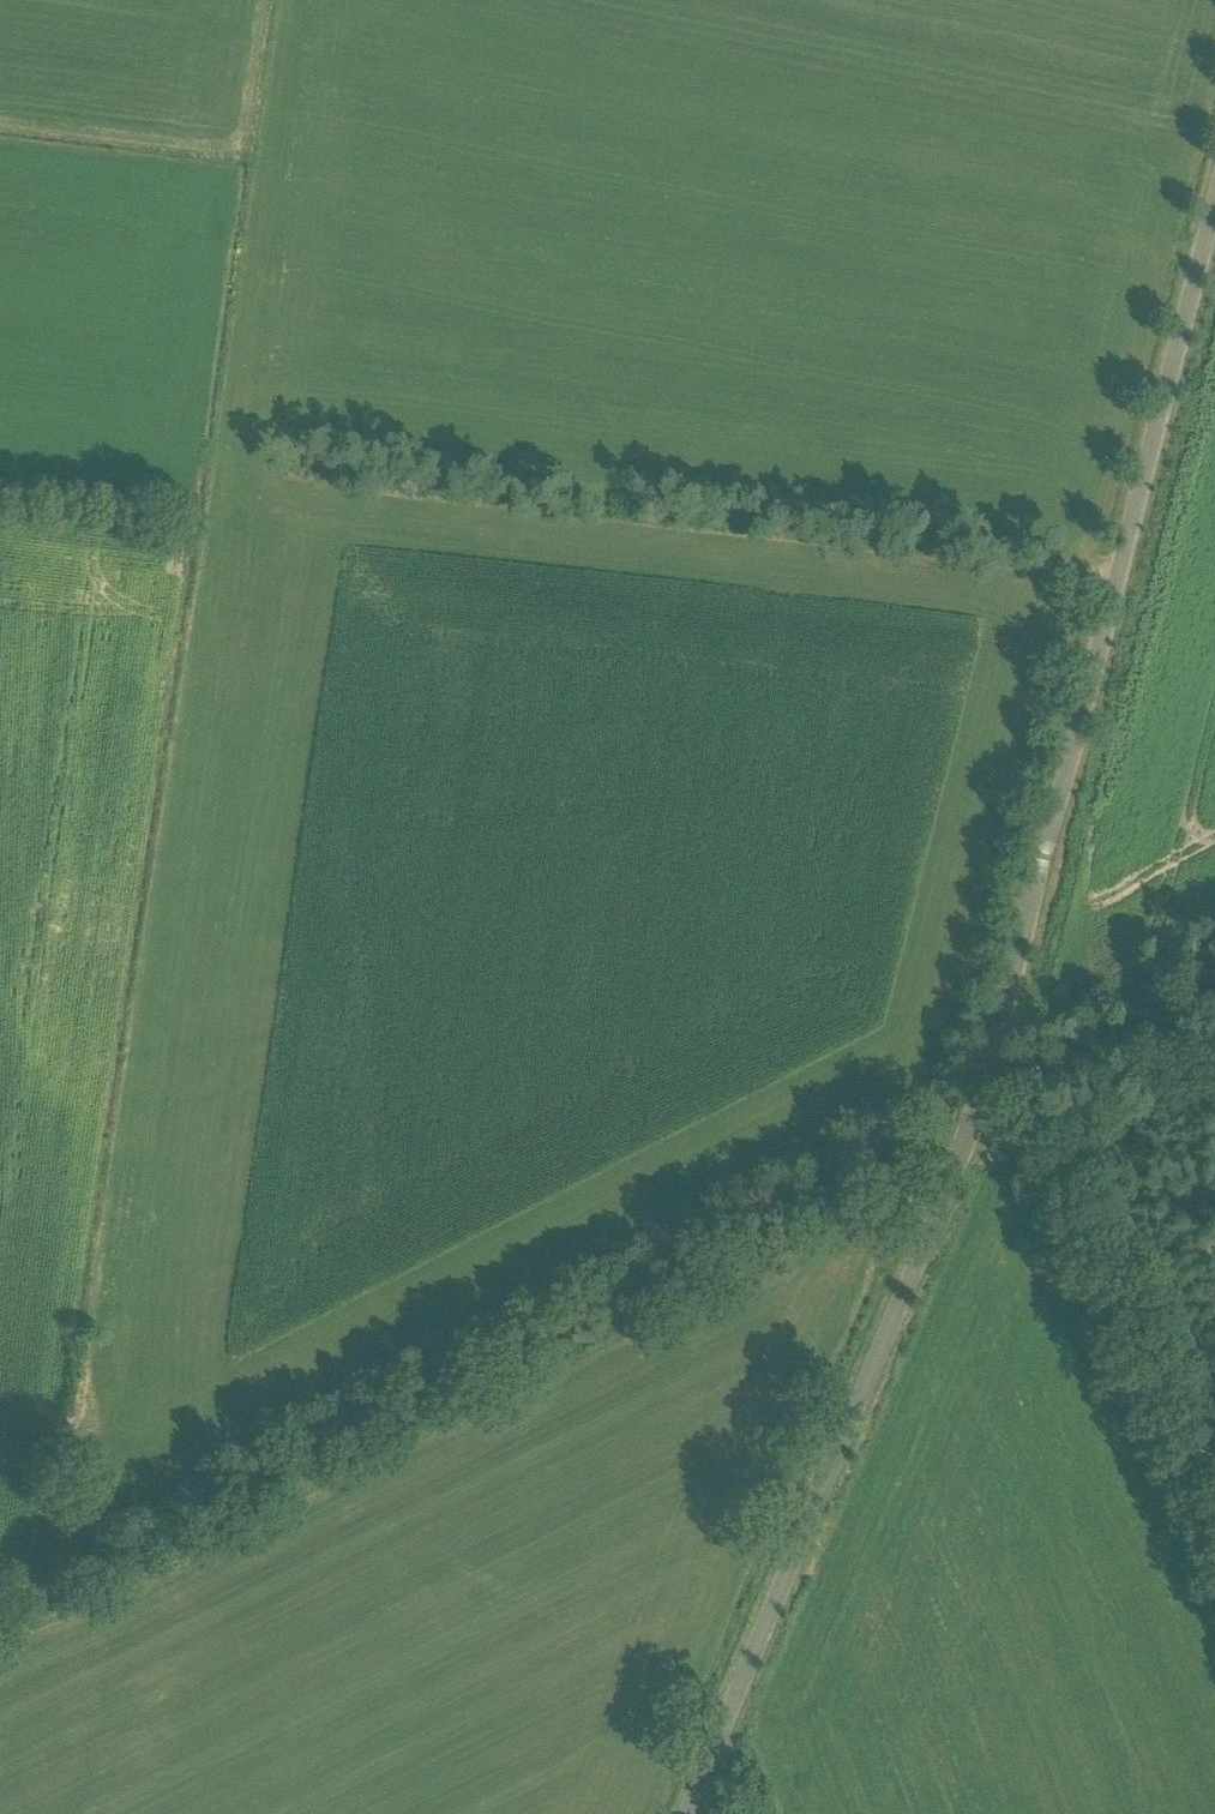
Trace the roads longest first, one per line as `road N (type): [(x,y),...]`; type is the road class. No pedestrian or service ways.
road 1 (unclassified): [(690,1813),(977,1130),(1214,230)]
road 2 (track): [(1214,1005),(977,1130)]

